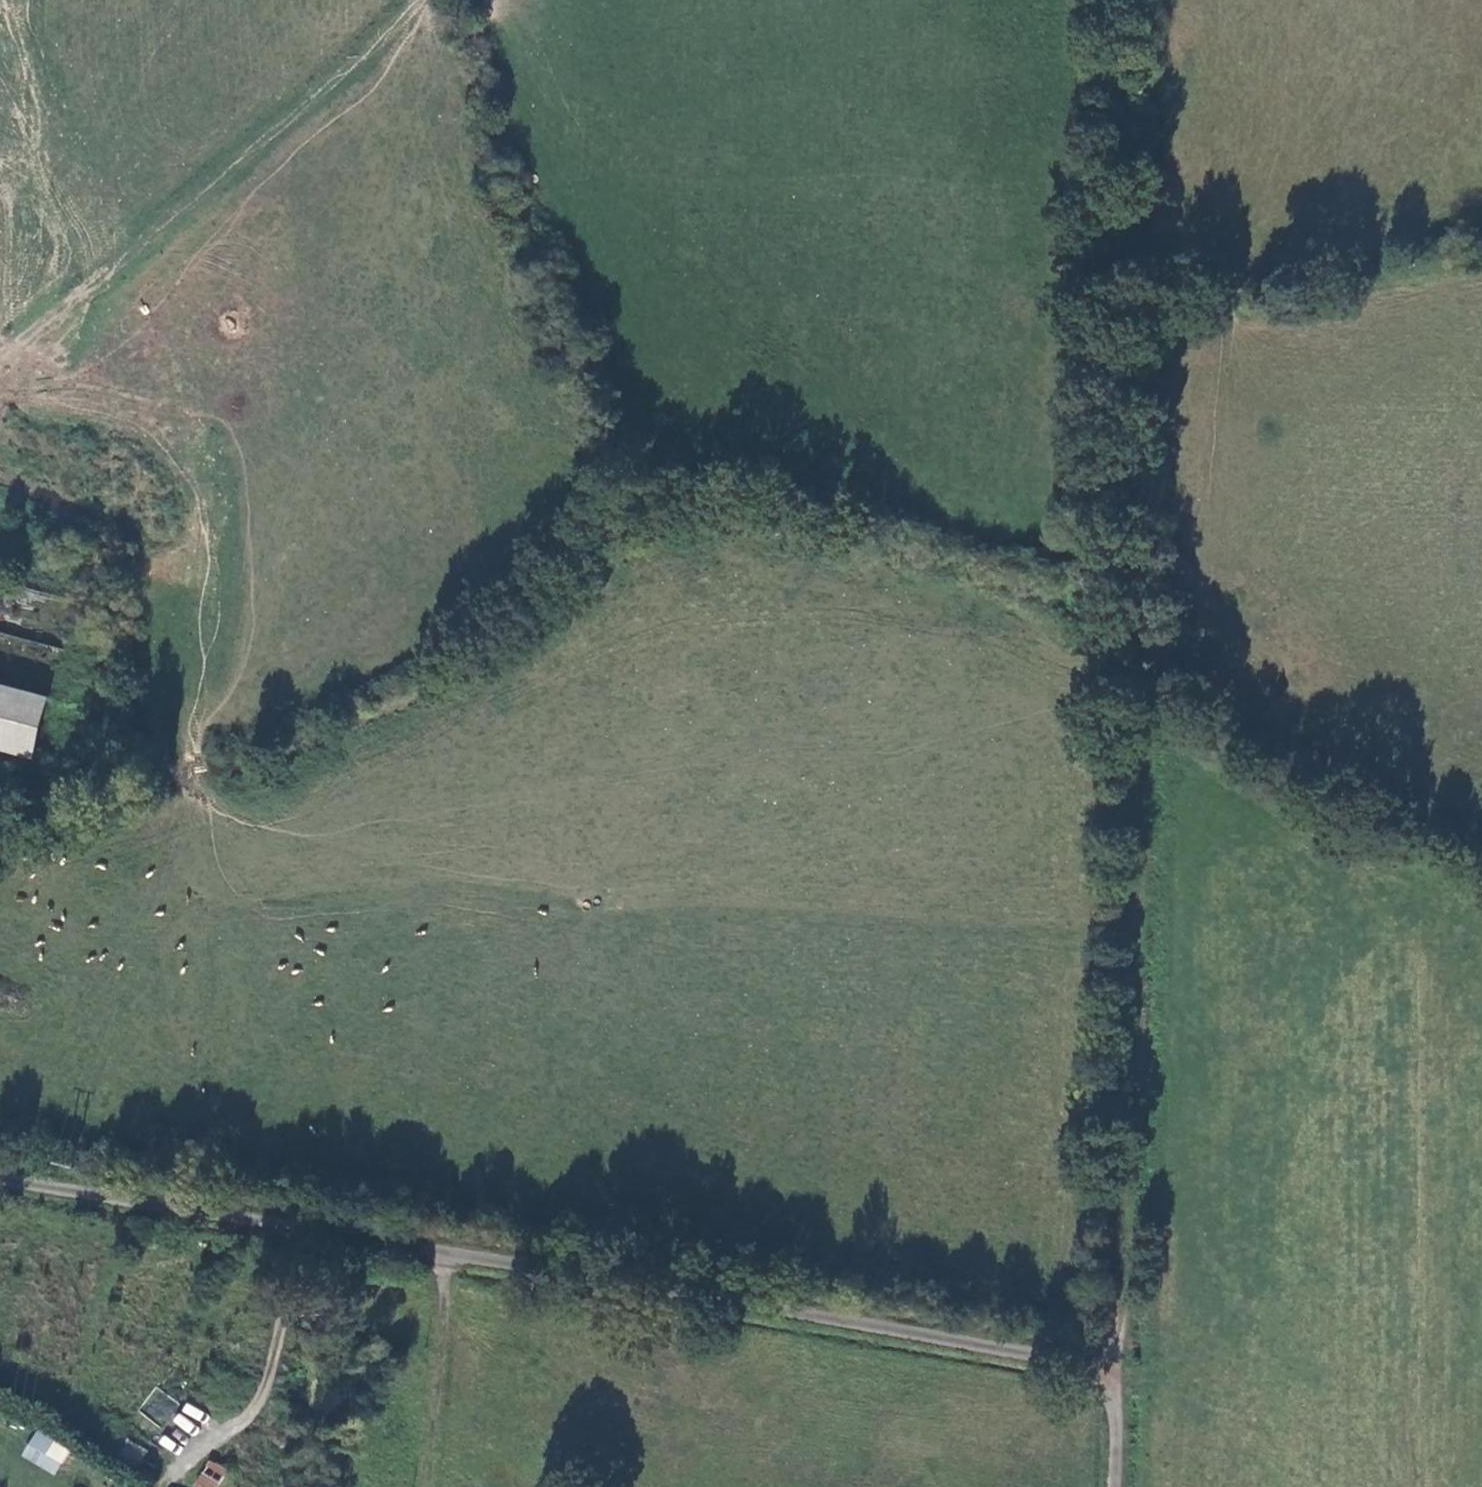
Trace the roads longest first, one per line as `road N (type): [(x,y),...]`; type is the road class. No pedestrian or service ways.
road 1 (unclassified): [(0,1180),(1116,1366),(1113,1486)]

